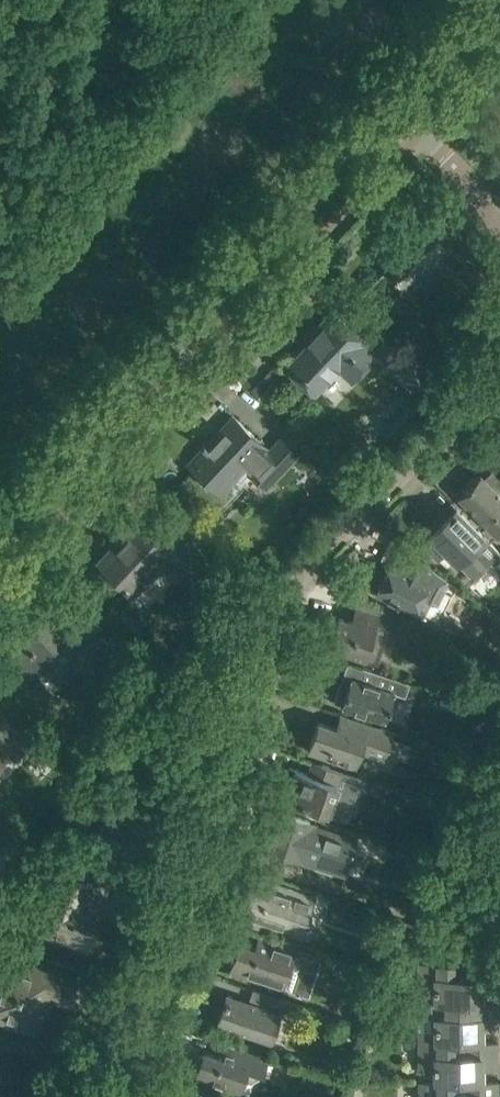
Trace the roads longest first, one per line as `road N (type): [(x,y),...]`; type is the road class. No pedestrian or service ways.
road 1 (residential): [(119,1096),(283,600),(305,567),(499,375)]
road 2 (tertiary): [(0,523),(394,107)]
road 3 (unclassified): [(499,224),(394,107)]
road 4 (tertiary): [(394,107),(493,0)]

